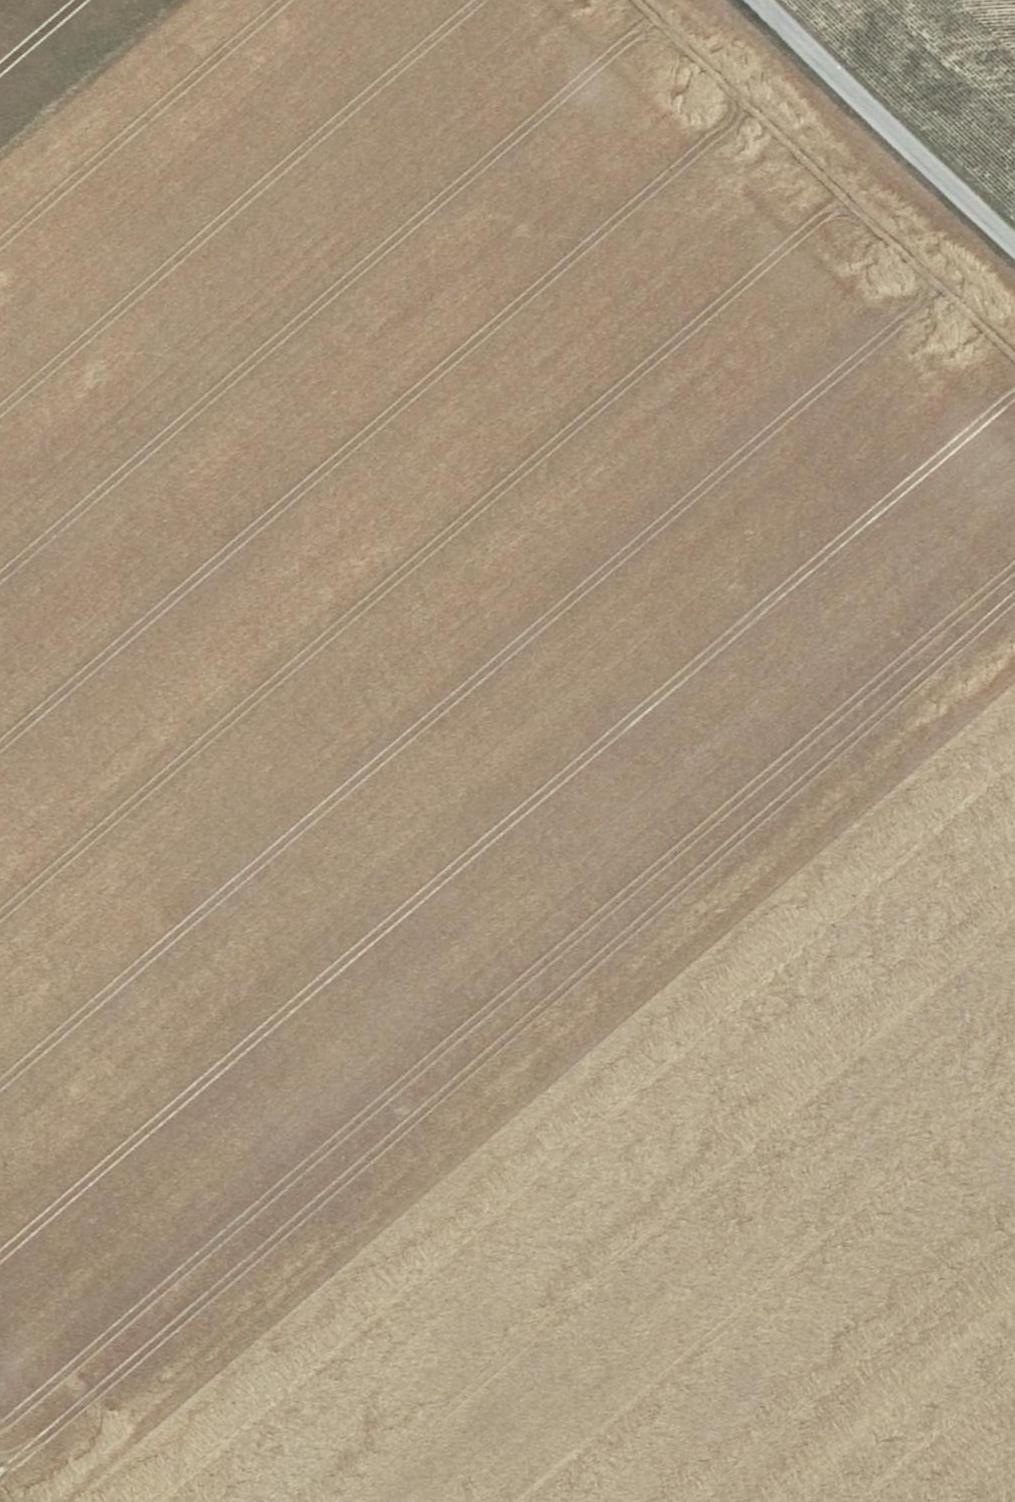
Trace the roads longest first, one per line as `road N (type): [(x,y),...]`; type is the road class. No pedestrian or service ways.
road 1 (tertiary): [(754,0),(1014,243)]

